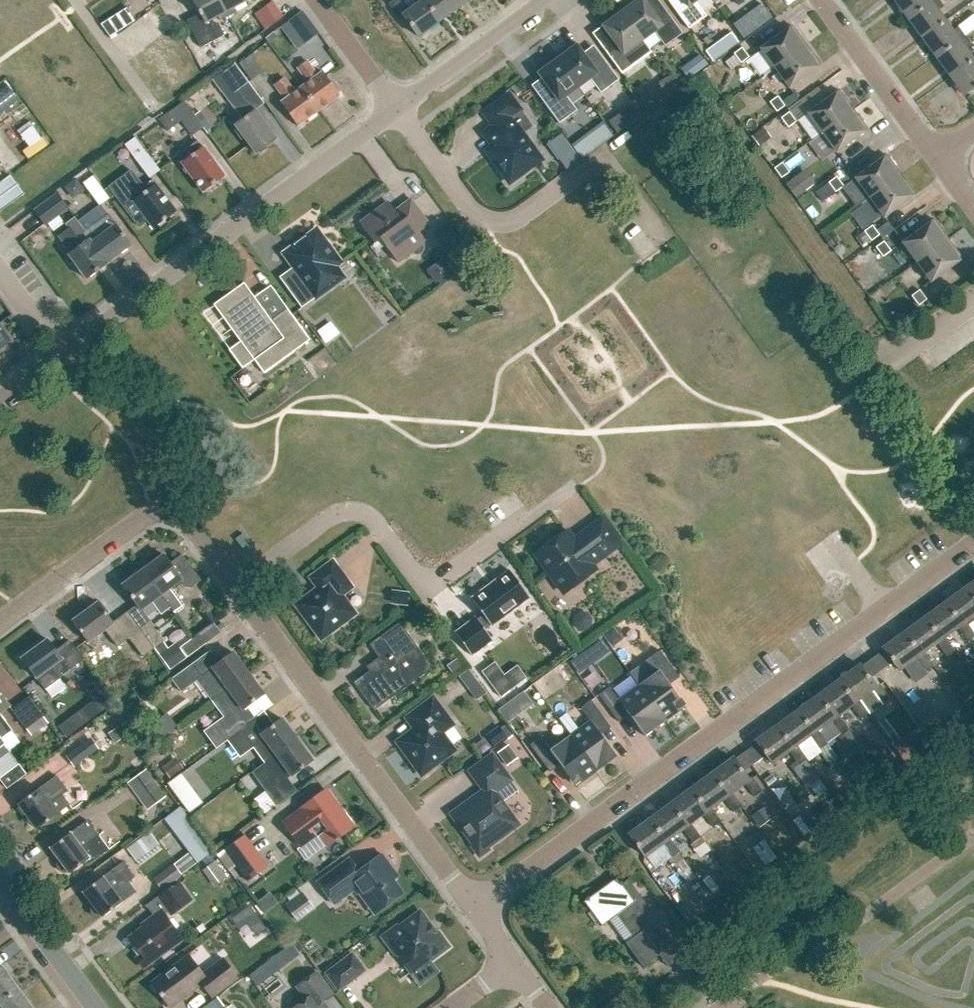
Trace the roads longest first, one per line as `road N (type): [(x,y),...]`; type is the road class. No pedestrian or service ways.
road 1 (residential): [(475,907),(973,536)]
road 2 (residential): [(475,907),(182,517),(151,511)]
road 3 (residential): [(70,348),(394,109)]
road 4 (residential): [(723,1007),(870,917),(973,839)]
road 5 (residential): [(940,151),(828,0)]
road 6 (residential): [(0,622),(151,511)]
road 7 (residential): [(394,109),(544,0)]
road 8 (residential): [(92,1007),(0,884)]
road 9 (residential): [(394,109),(316,0)]

